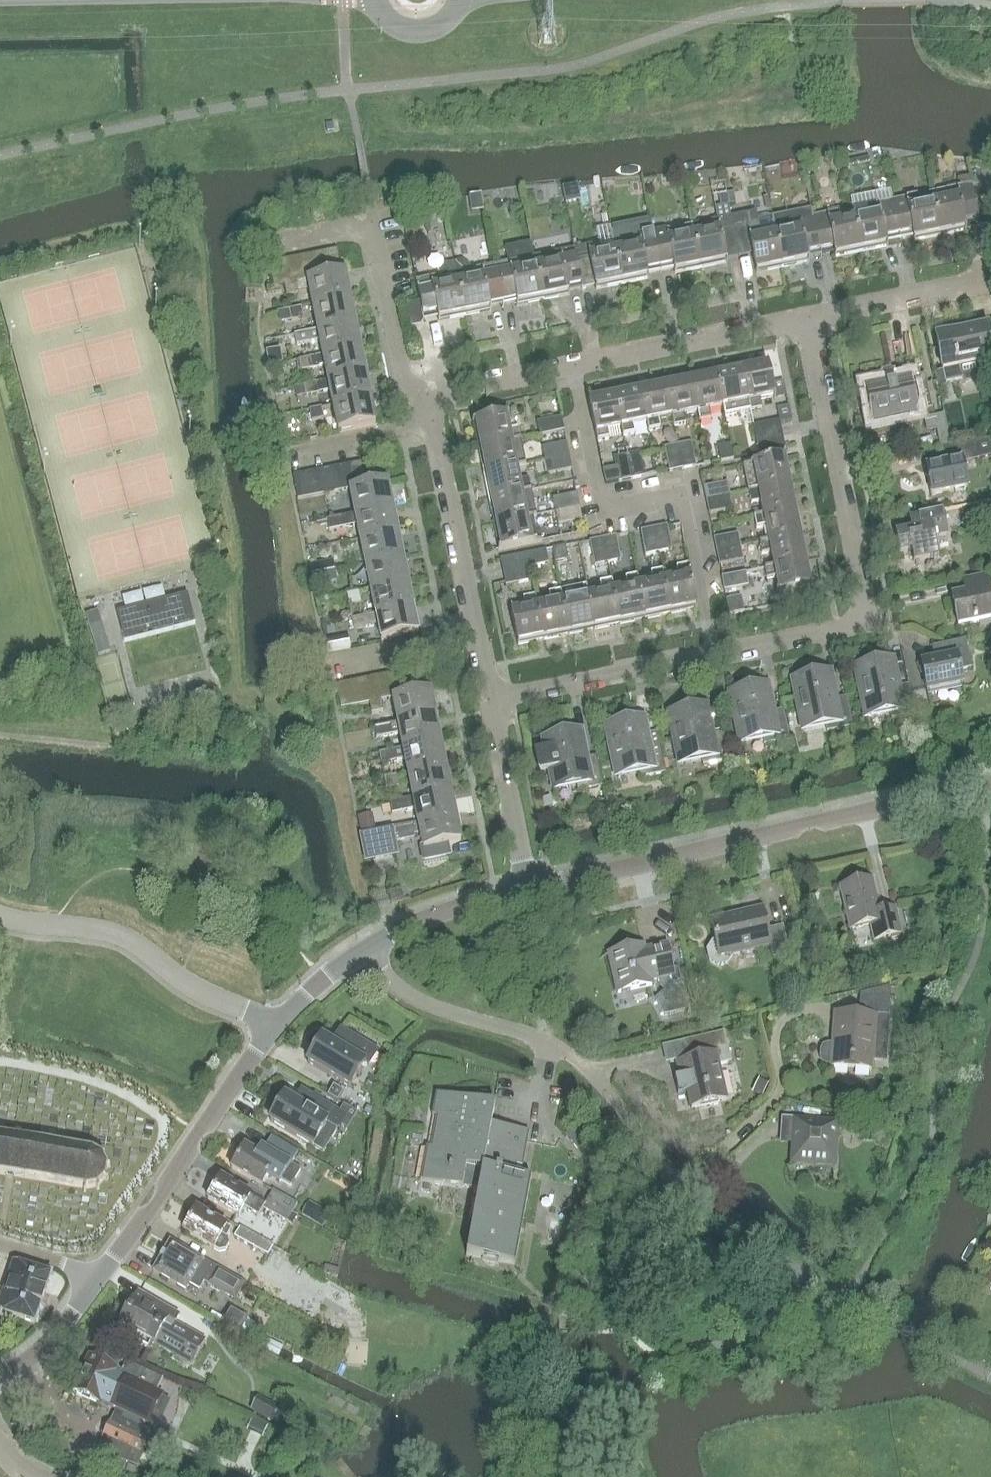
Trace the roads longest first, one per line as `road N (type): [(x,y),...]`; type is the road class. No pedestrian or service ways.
road 1 (unclassified): [(990,1376),(730,1224),(664,1165),(598,1079),(561,1048),(408,994),(365,949)]
road 2 (residential): [(490,701),(871,623),(808,316)]
road 3 (tertiary): [(528,889),(990,782)]
road 4 (residential): [(419,395),(808,316)]
road 5 (residential): [(490,701),(432,421),(419,395)]
road 6 (tertiary): [(274,1029),(98,1280)]
road 7 (residential): [(274,1029),(123,935),(0,915)]
road 8 (residential): [(528,889),(490,701)]
road 9 (residential): [(808,316),(985,280)]
road 10 (residential): [(419,395),(400,366),(372,223)]
road 11 (tertiary): [(365,949),(428,918),(528,889)]
road 12 (tertiary): [(98,1280),(50,1344),(0,1375)]
road 13 (tertiary): [(365,949),(274,1029)]

